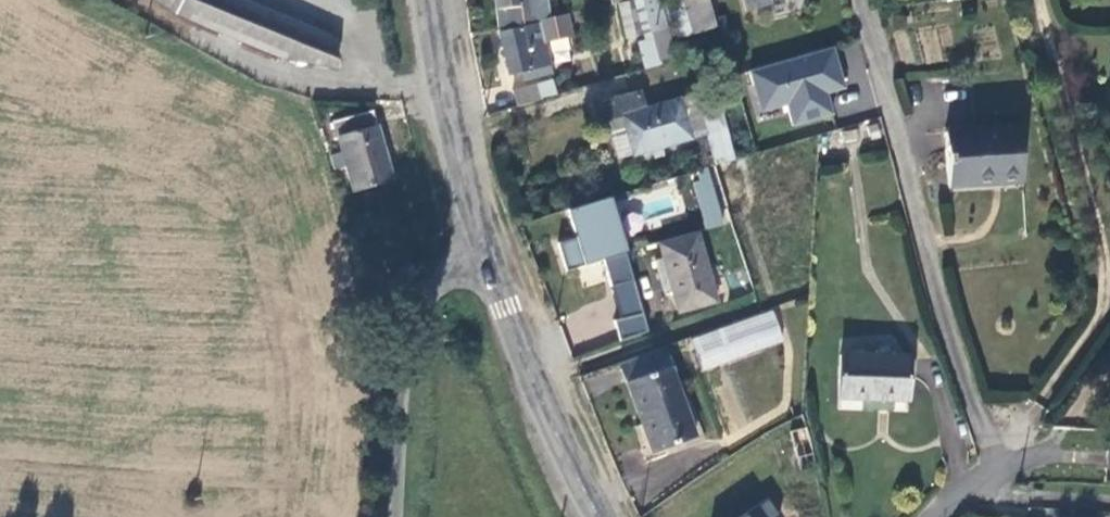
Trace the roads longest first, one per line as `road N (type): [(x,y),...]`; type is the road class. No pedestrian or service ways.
road 1 (unclassified): [(933,516),(991,471),(861,0)]
road 2 (unclassified): [(485,247),(465,253),(425,290),(402,339),(391,516)]
road 3 (unclassified): [(485,247),(539,393),(599,516)]
road 4 (unclassified): [(429,0),(462,176),(485,247)]

